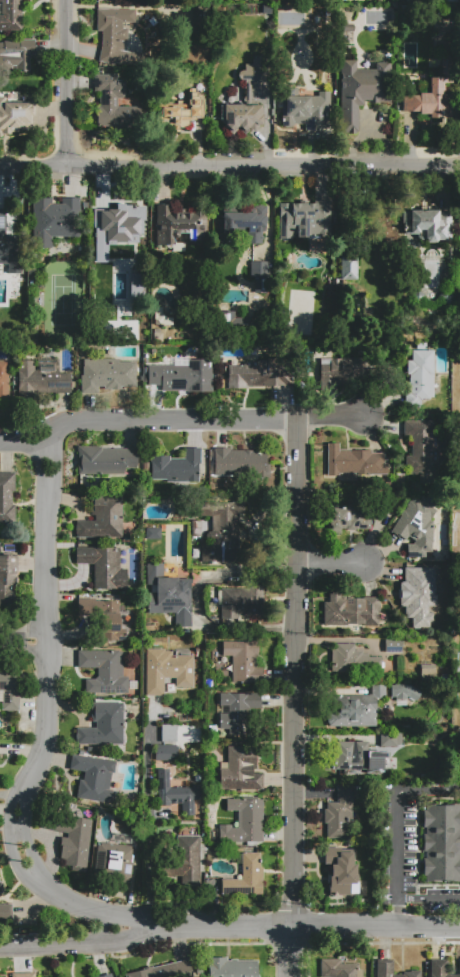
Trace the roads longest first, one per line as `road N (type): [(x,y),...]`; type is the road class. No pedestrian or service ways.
road 1 (residential): [(149,926),(48,891),(23,864),(12,813),(43,749),(49,438)]
road 2 (residential): [(289,976),(295,419)]
road 3 (residential): [(459,161),(0,166)]
road 4 (residential): [(459,927),(149,926)]
road 5 (residential): [(0,440),(49,438),(74,420),(295,419)]
road 6 (residential): [(64,166),(65,0)]
road 7 (residential): [(0,947),(107,945),(149,926)]

